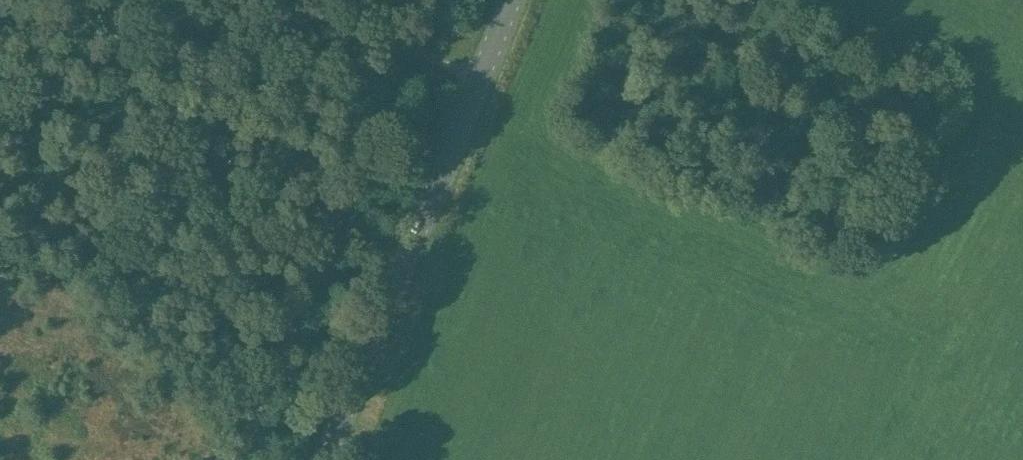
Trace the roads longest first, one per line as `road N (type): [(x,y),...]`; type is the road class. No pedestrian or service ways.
road 1 (secondary): [(326,459),(514,0)]

